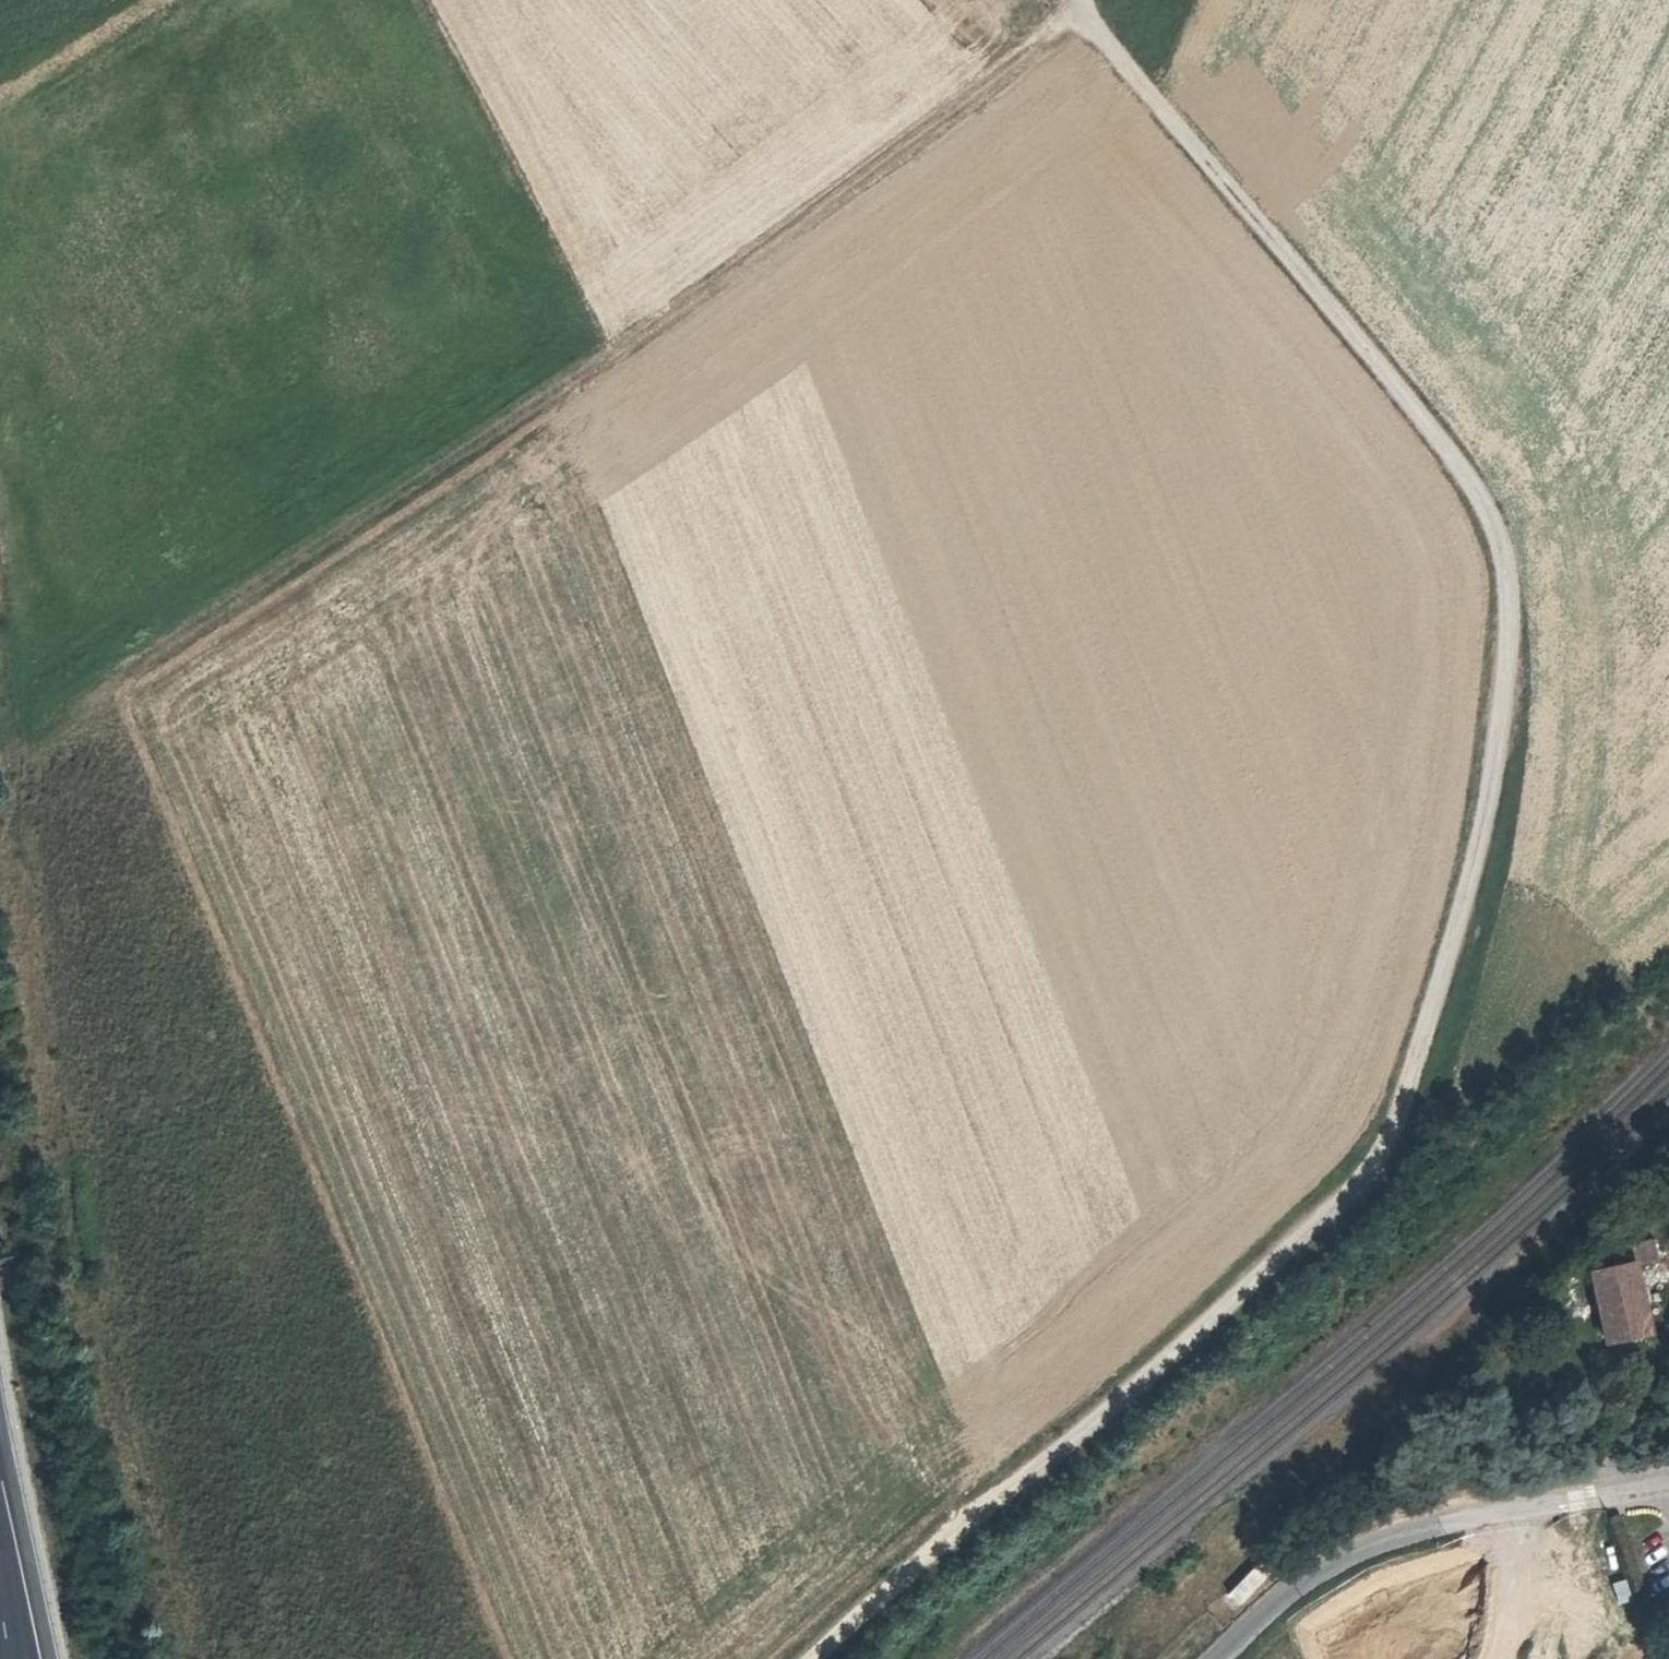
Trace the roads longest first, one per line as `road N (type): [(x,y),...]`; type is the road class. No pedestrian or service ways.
road 1 (unclassified): [(1075,0),(1449,443),(1498,517),(1510,568),(1503,717),(1466,899),(1387,1133),(1368,1165),(1198,1330),(817,1658)]
road 2 (track): [(1075,0),(827,197),(561,384),(148,657)]
road 3 (residential): [(1219,1658),(1282,1596),(1353,1545),(1668,1484)]

